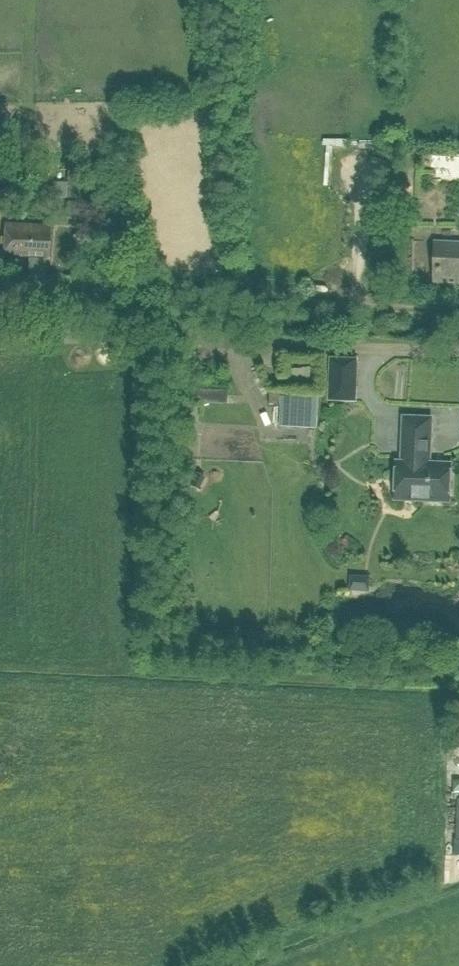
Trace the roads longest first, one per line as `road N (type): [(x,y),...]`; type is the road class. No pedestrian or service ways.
road 1 (track): [(458,312),(0,288)]
road 2 (track): [(458,354),(0,332)]

